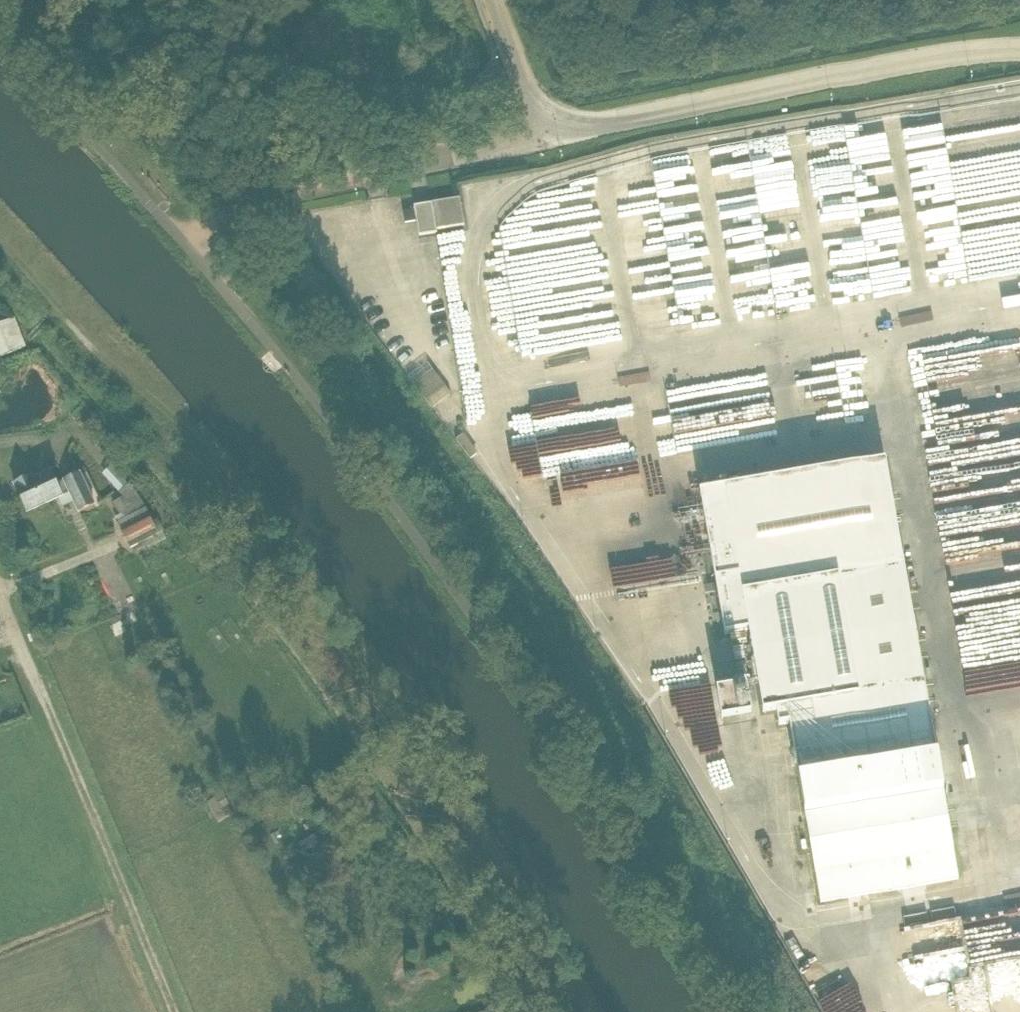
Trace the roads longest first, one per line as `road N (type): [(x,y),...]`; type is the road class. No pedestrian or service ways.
road 1 (unclassified): [(549,130),(859,64),(1019,46)]
road 2 (track): [(28,664),(169,1011)]
road 3 (unclassified): [(549,130),(356,174)]
road 4 (track): [(356,174),(264,197),(185,240)]
road 5 (unclassified): [(497,0),(549,130)]

